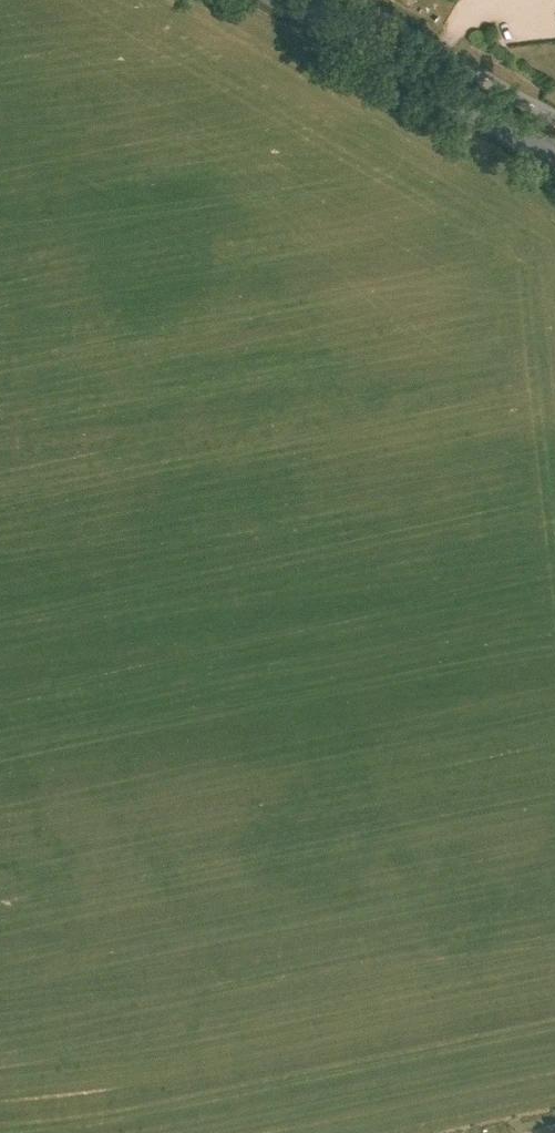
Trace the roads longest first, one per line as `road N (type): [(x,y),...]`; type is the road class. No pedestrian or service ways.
road 1 (secondary): [(554,154),(290,0)]

